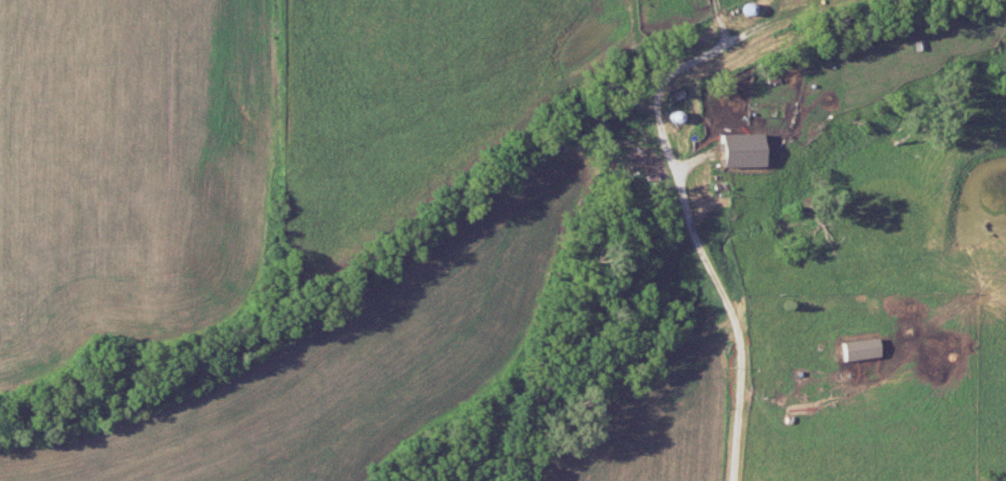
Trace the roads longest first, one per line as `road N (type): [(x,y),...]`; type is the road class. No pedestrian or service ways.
road 1 (residential): [(736,480),(744,343),(699,241),(686,175),(692,159),(721,158)]

